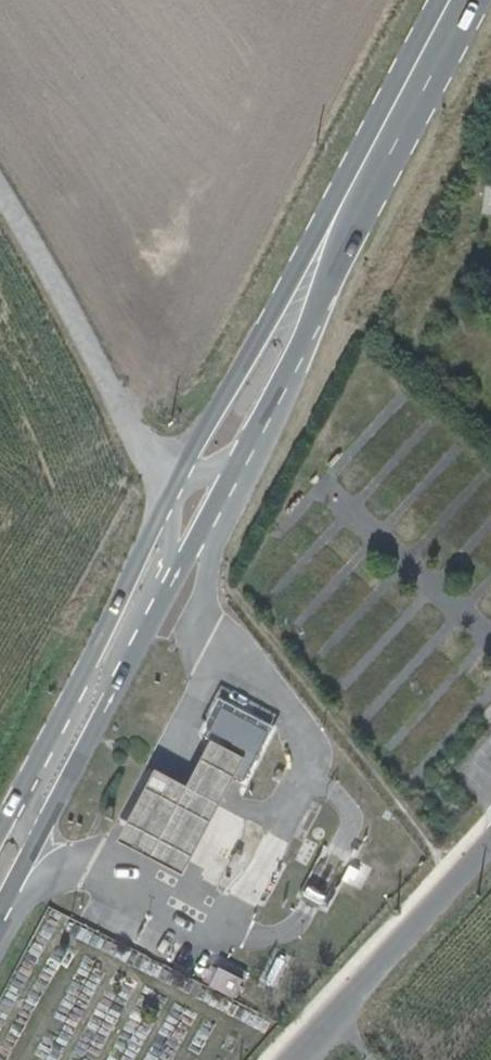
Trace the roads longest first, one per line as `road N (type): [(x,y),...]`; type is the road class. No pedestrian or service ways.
road 1 (primary): [(0,909),(183,560)]
road 2 (primary): [(377,152),(251,346),(174,485)]
road 3 (primary): [(174,485),(0,825)]
road 4 (primary): [(237,459),(294,355),(377,152)]
road 5 (unclassified): [(174,485),(151,466),(0,202)]
road 6 (residential): [(490,842),(296,1059)]
road 7 (primary): [(459,0),(377,152)]

